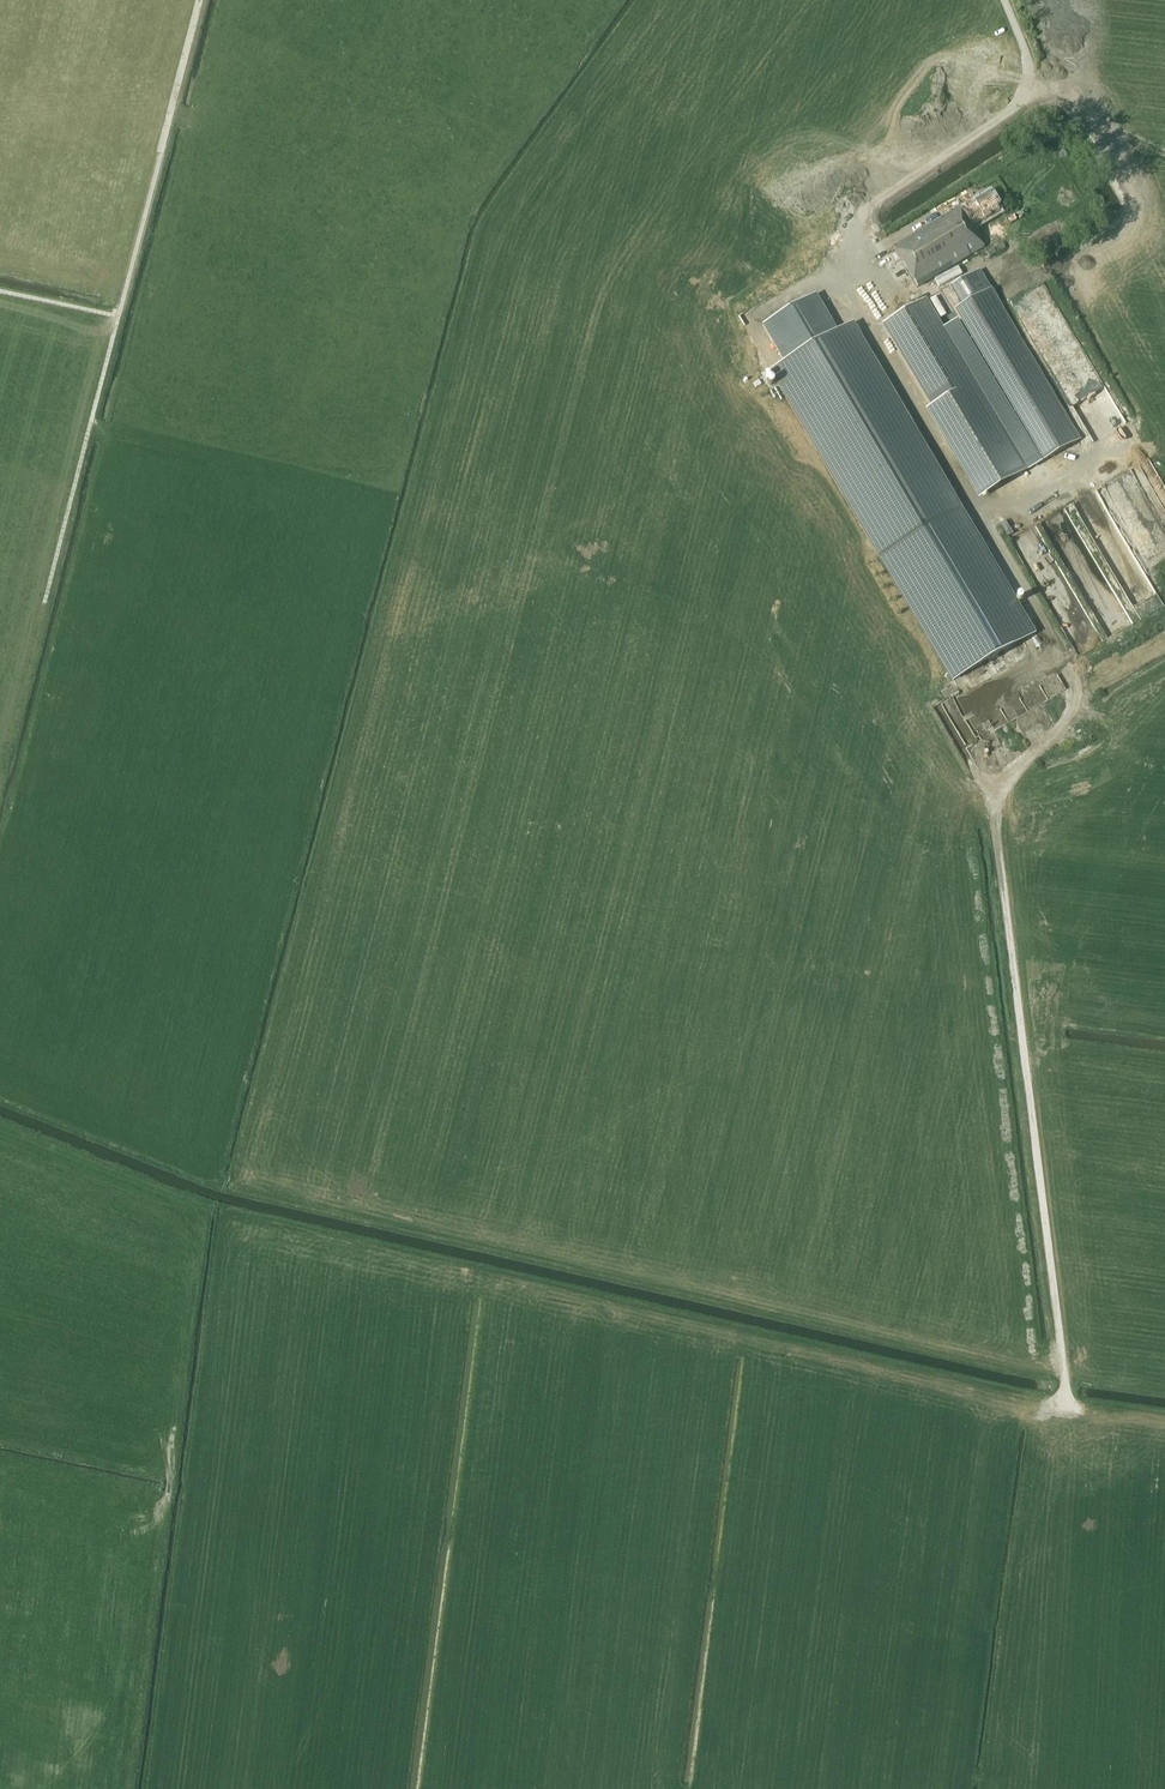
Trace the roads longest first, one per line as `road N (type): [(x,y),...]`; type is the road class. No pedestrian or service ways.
road 1 (track): [(1067,665),(1074,695),(1068,719),(1009,780),(994,820),(1068,1406)]
road 2 (track): [(198,0),(159,151)]

